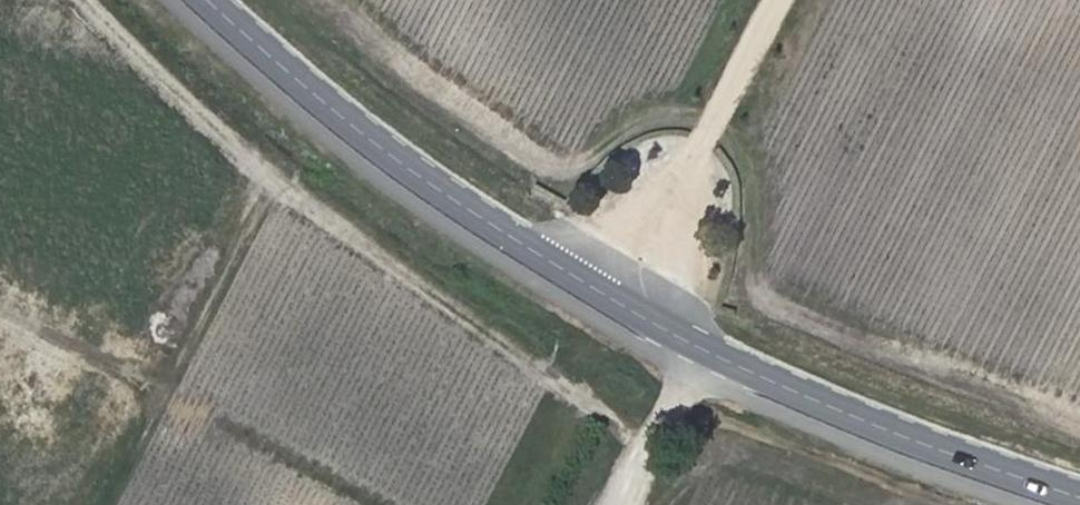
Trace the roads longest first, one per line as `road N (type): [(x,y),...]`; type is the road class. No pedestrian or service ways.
road 1 (track): [(95,0),(230,136),(647,454)]
road 2 (tertiary): [(699,351),(622,311),(384,155),(294,86),(207,0)]
road 3 (tertiary): [(1079,503),(859,424),(699,351)]
road 4 (unclassified): [(699,351),(620,504)]

